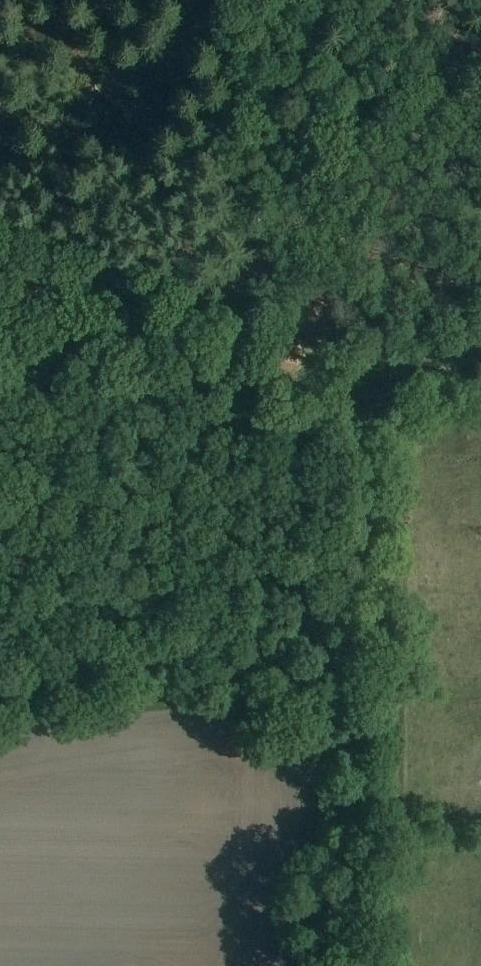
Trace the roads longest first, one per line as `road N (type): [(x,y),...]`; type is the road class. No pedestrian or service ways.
road 1 (track): [(0,692),(359,606),(367,403),(480,358)]
road 2 (track): [(0,290),(367,403)]
road 3 (track): [(212,0),(245,362)]
road 4 (track): [(358,965),(359,606)]

